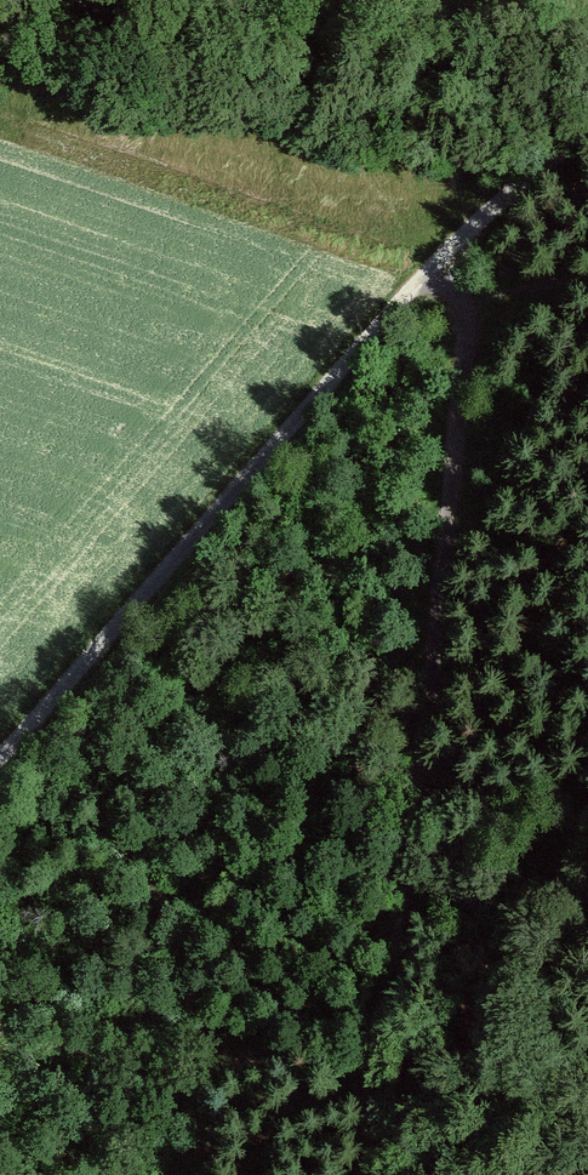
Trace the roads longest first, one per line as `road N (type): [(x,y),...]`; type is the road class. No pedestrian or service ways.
road 1 (track): [(373,1174),(464,353),(450,247)]
road 2 (unclassified): [(587,139),(530,175),(450,247),(0,756)]
road 3 (track): [(587,237),(454,253)]

